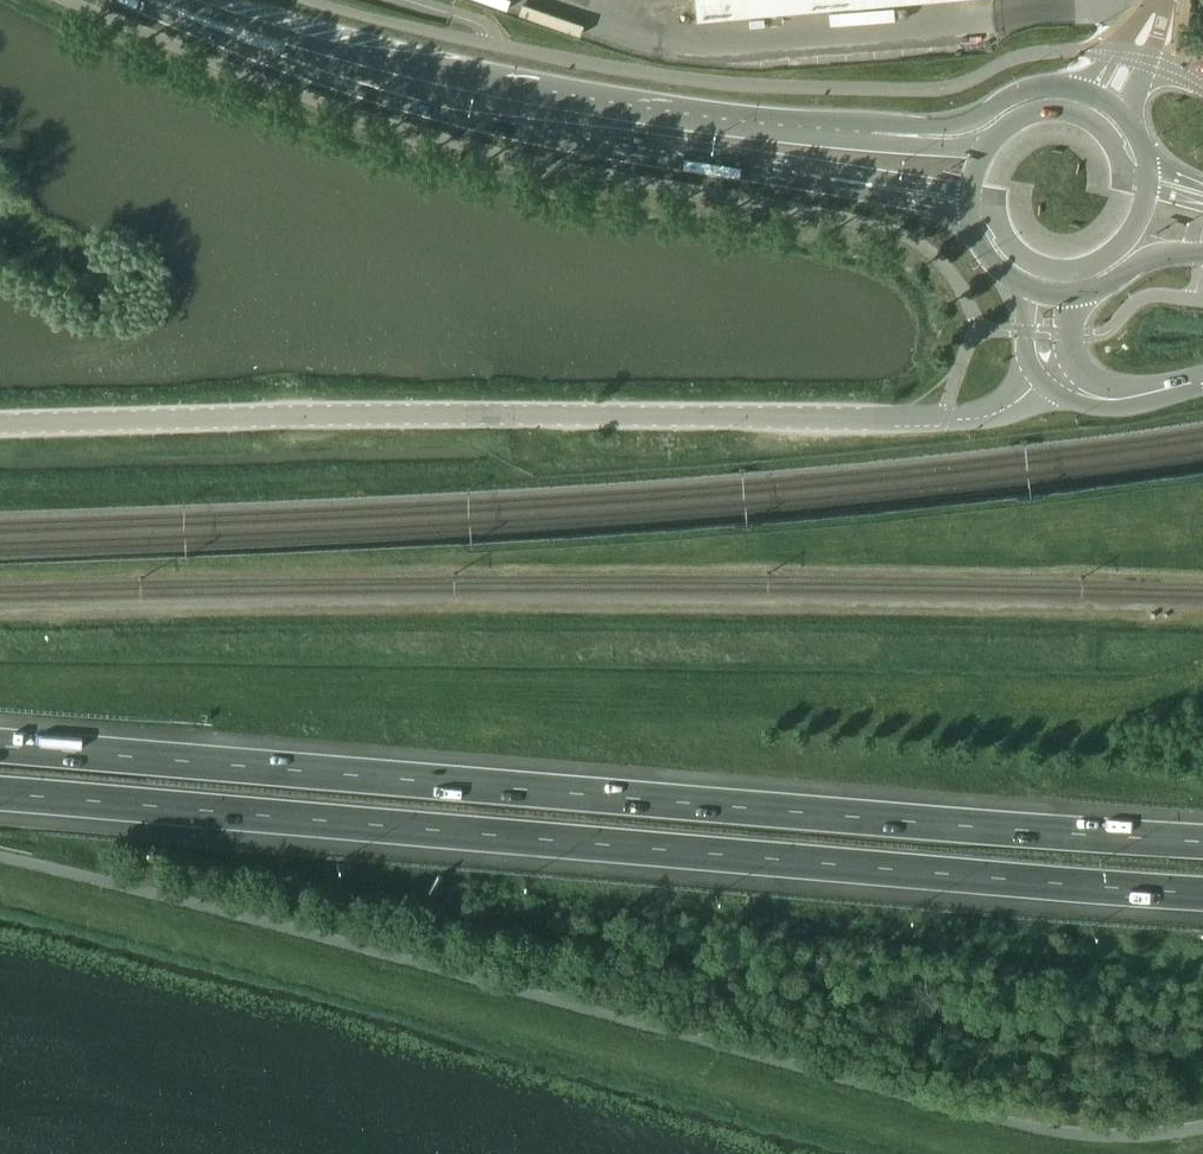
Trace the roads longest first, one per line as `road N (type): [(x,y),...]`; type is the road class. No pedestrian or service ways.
road 1 (motorway): [(0,792),(1202,891)]
road 2 (motorway): [(1202,840),(0,745)]
road 3 (unclassified): [(0,422),(977,417),(1014,404),(1052,369)]
road 4 (primary): [(874,134),(790,129),(447,77),(233,30)]
road 5 (primary): [(233,30),(291,66),(522,131),(852,183)]
road 6 (primary): [(1087,93),(1038,89),(966,123),(874,134)]
road 7 (tertiary): [(1202,380),(1114,401),(1075,389),(1052,369)]
road 8 (primary): [(1070,295),(1155,255),(1202,255)]
road 9 (primary): [(971,194),(994,208),(1020,255),(1075,270)]
road 10 (primary): [(852,183),(971,216)]
road 11 (primary): [(852,183),(882,177),(971,194)]

